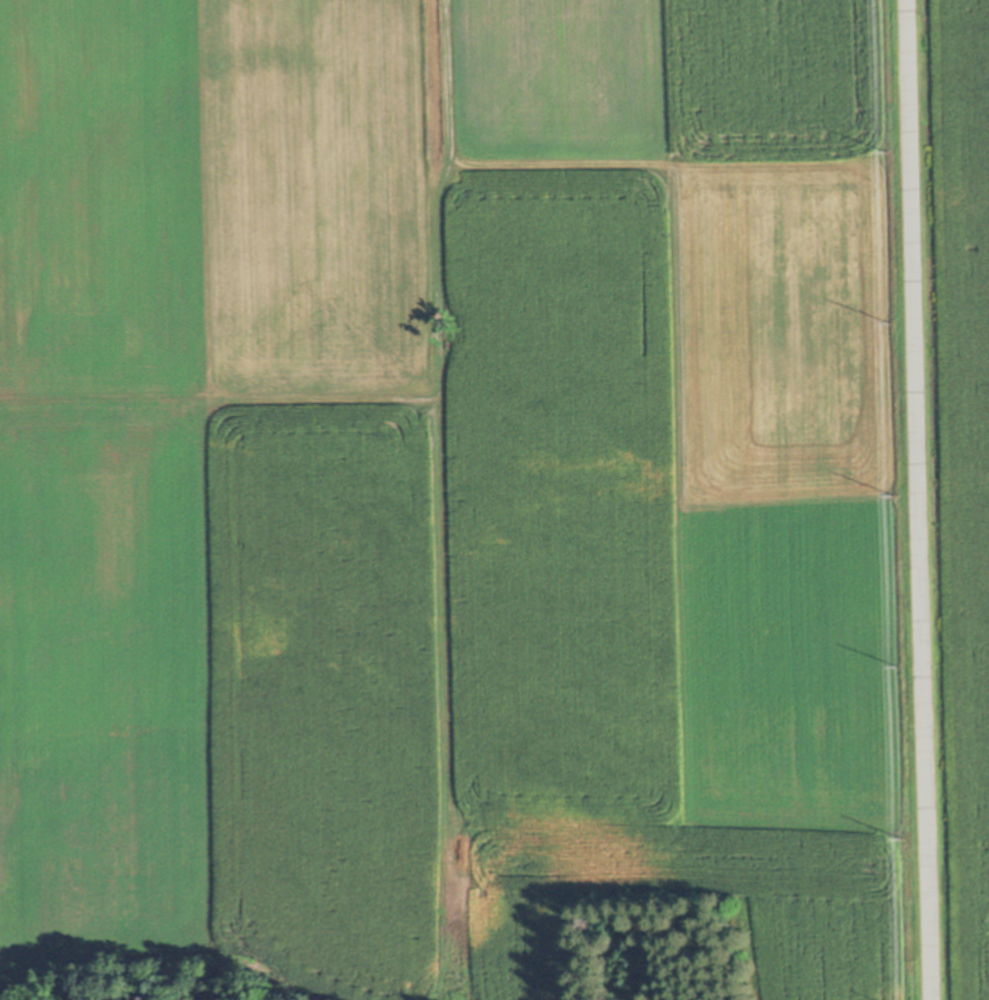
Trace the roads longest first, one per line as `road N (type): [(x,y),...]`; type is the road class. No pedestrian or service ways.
road 1 (residential): [(928,999),(906,0)]

